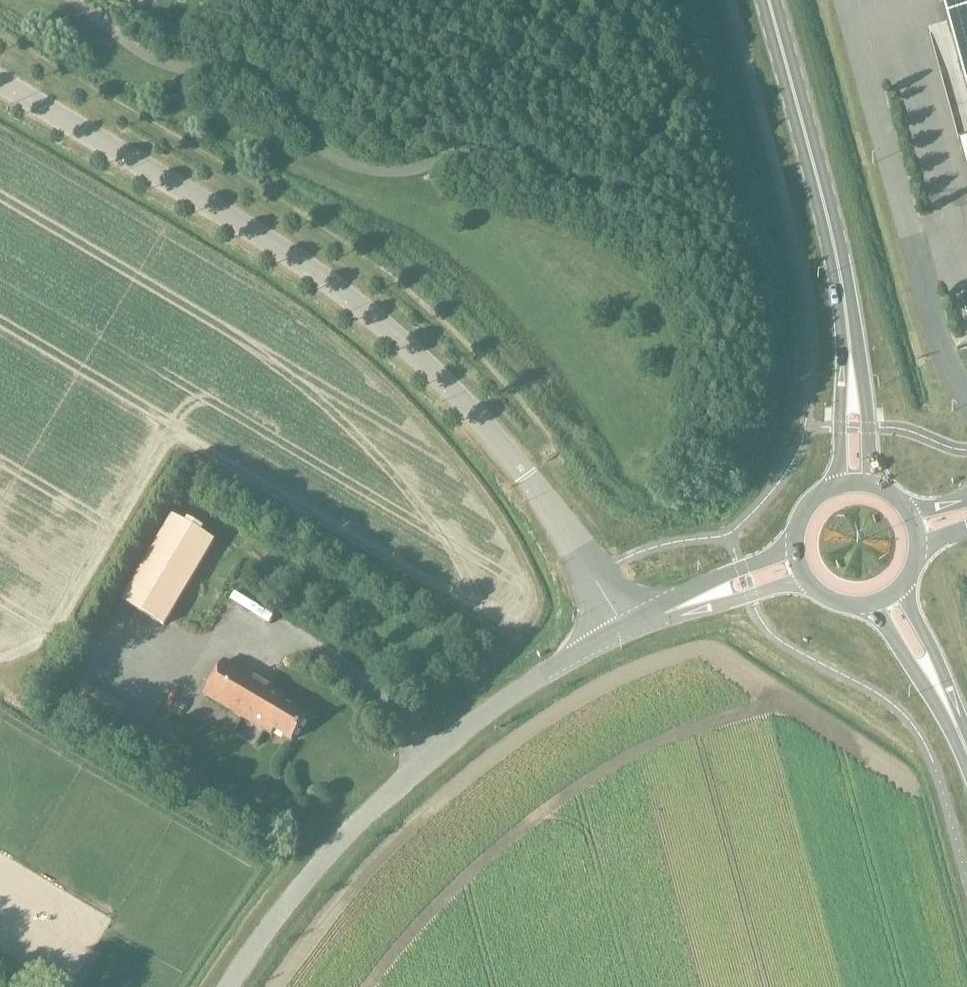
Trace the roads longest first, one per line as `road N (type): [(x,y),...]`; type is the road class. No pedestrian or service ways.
road 1 (unclassified): [(624,629),(525,476),(407,347),(261,237),(0,82)]
road 2 (unclassified): [(228,986),(302,885),(394,788),(498,705),(624,629)]
road 3 (secondary): [(850,350),(832,240),(768,0)]
road 4 (secondary): [(956,727),(958,712),(910,609),(906,580)]
road 5 (secondary): [(859,605),(889,633),(942,718),(956,727)]
road 6 (unclassified): [(793,537),(770,557),(677,597),(666,613)]
road 7 (unclassified): [(666,613),(683,615),(783,585),(812,587)]
road 8 (secondary): [(881,487),(870,465),(860,362),(850,350)]
road 9 (secondary): [(850,350),(841,363),(839,452),(829,487)]

